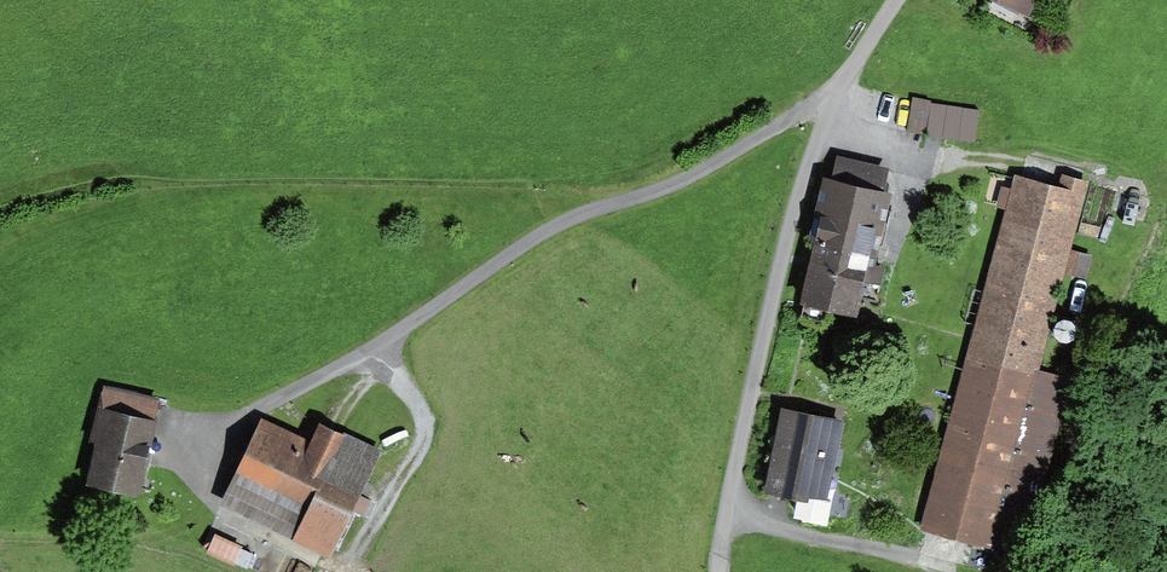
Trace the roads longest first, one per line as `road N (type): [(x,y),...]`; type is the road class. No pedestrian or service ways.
road 1 (track): [(165,440),(200,443),(345,371),(560,229),(712,168),(853,71)]
road 2 (unclassified): [(728,571),(777,300),(811,171),(853,71),(902,0)]
road 3 (track): [(200,443),(204,491),(218,514),(306,563),(341,570),(429,438),(421,407),(383,347)]

